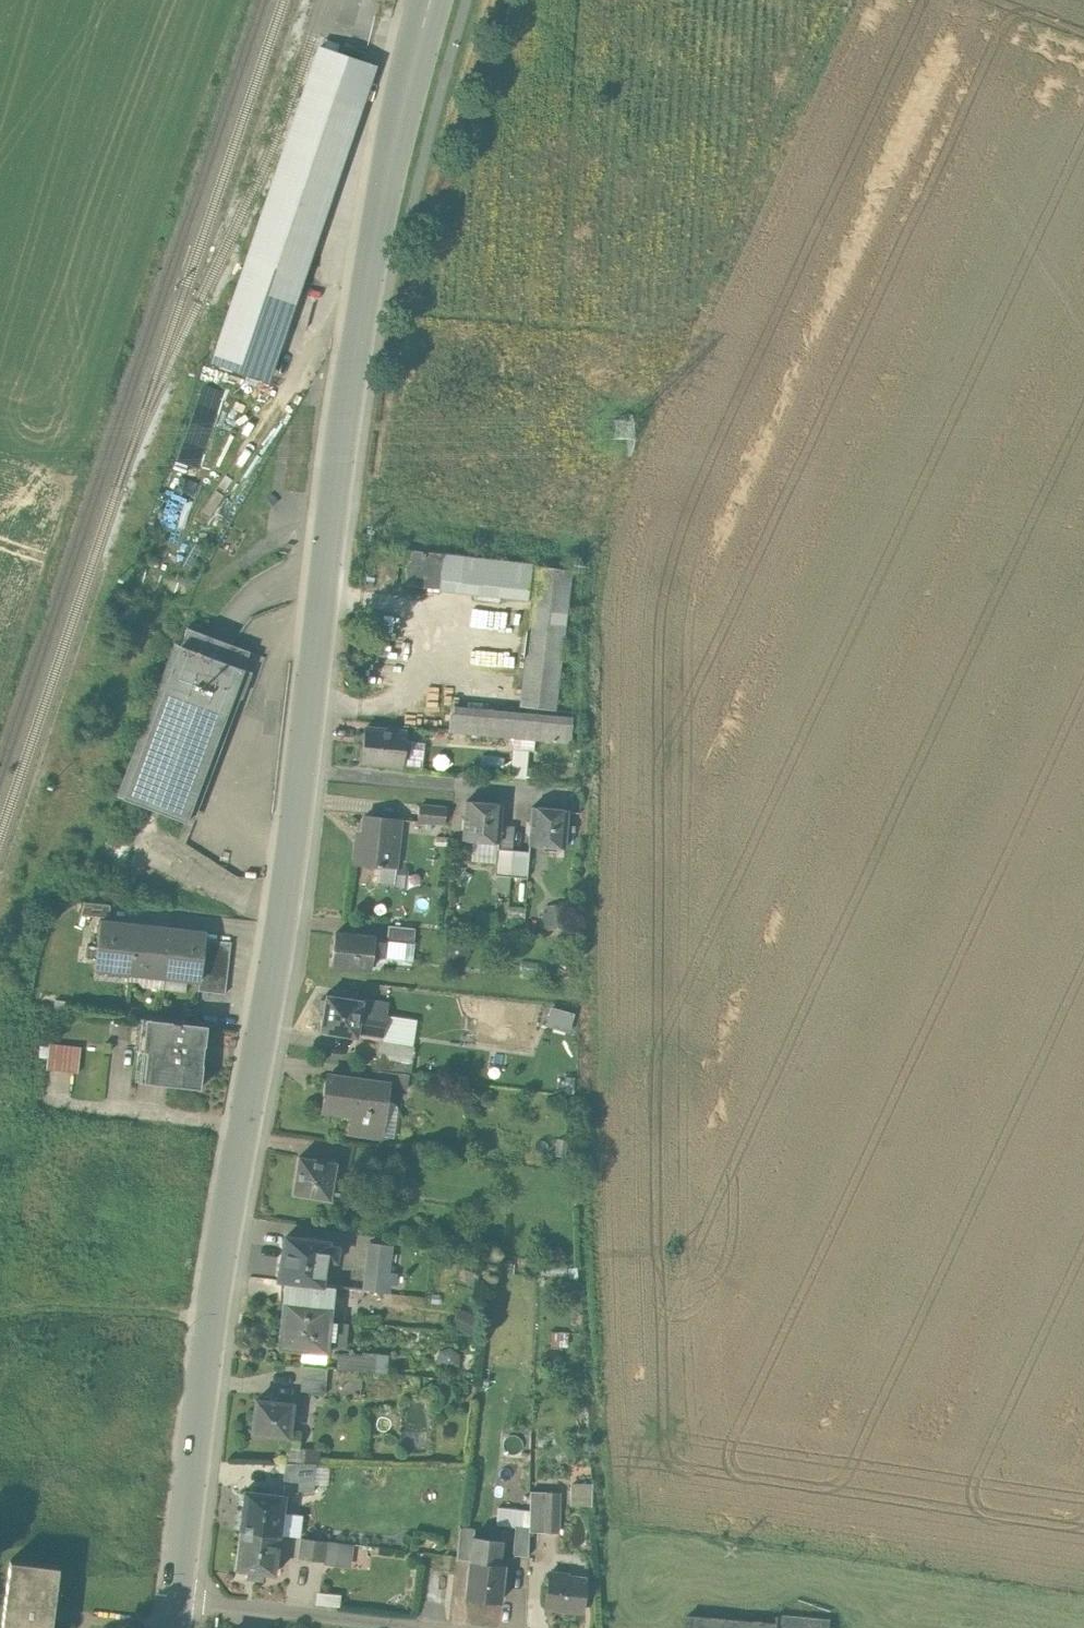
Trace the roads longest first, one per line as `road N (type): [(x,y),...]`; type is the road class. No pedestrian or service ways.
road 1 (tertiary): [(177,1592),(238,1155),(311,721),(342,427),(369,266),(436,0)]
road 2 (residential): [(177,1592),(455,1627)]

